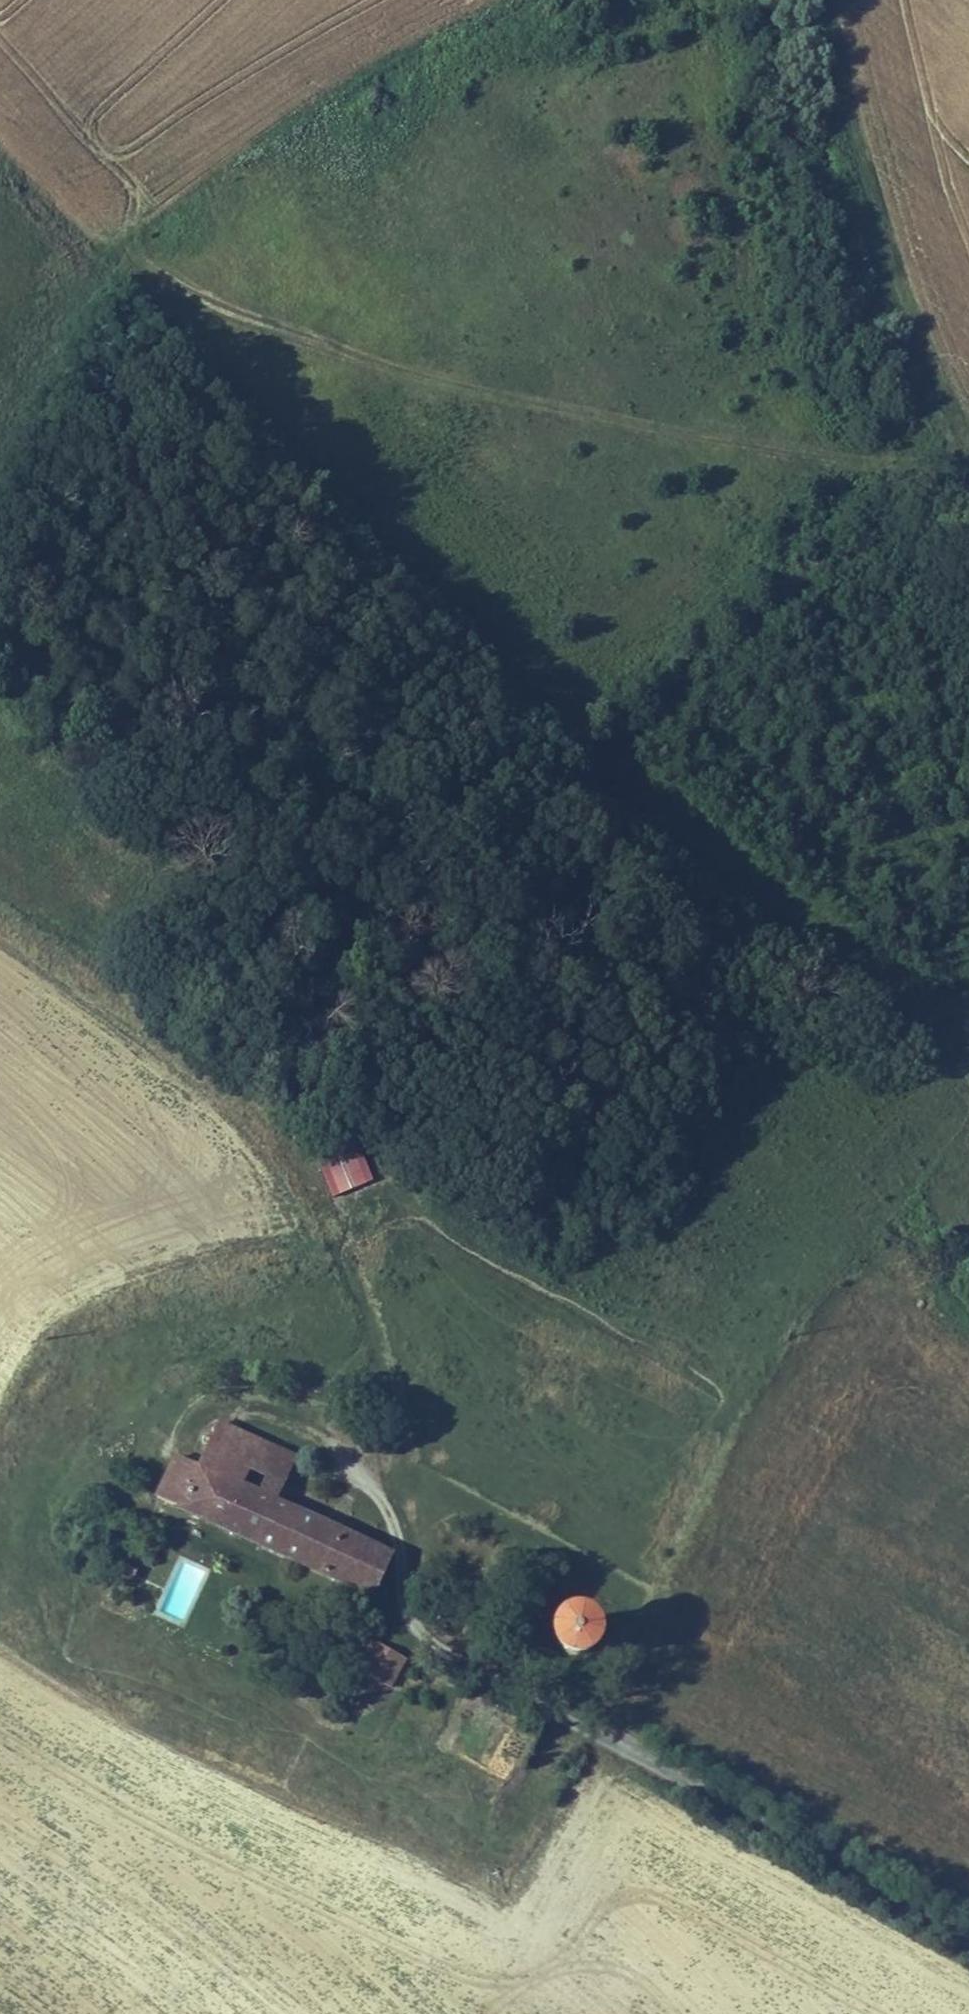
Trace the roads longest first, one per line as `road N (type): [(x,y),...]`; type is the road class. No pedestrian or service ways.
road 1 (unclassified): [(600,1733),(968,1936)]

